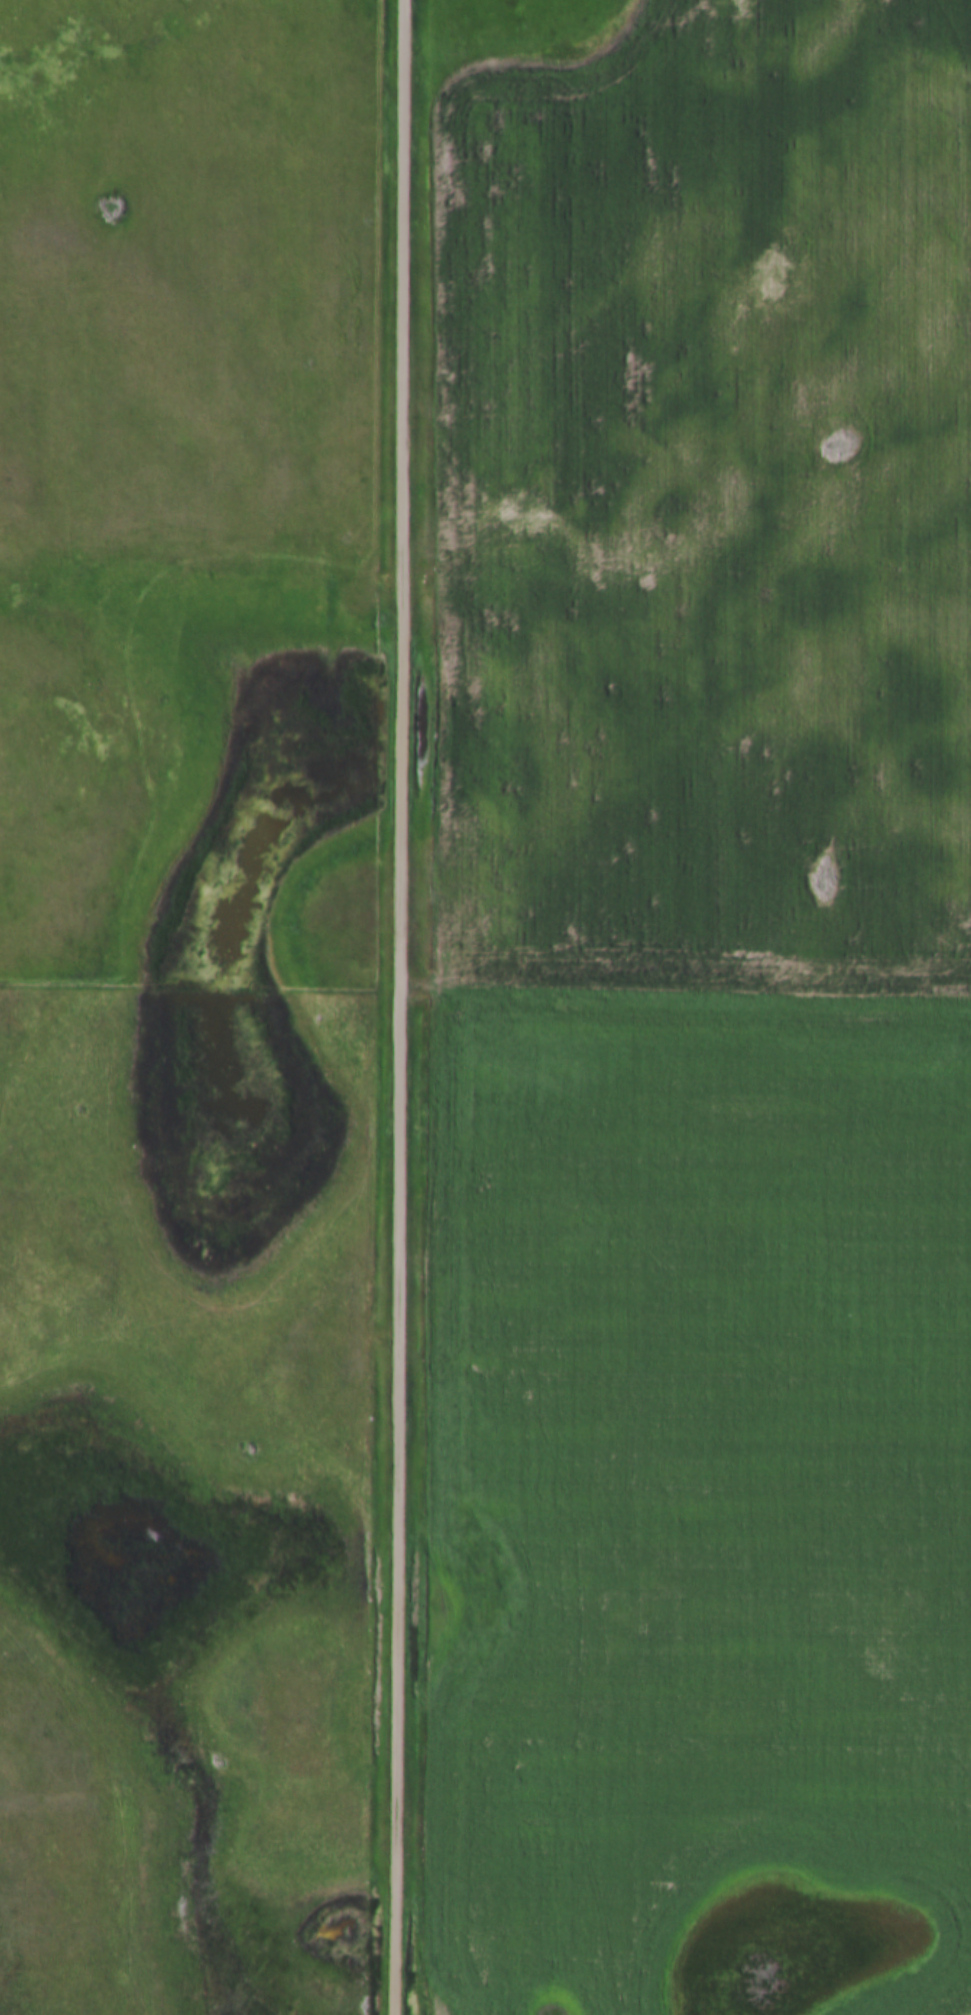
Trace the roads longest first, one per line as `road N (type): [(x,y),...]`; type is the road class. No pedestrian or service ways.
road 1 (residential): [(395,2014),(404,0)]

